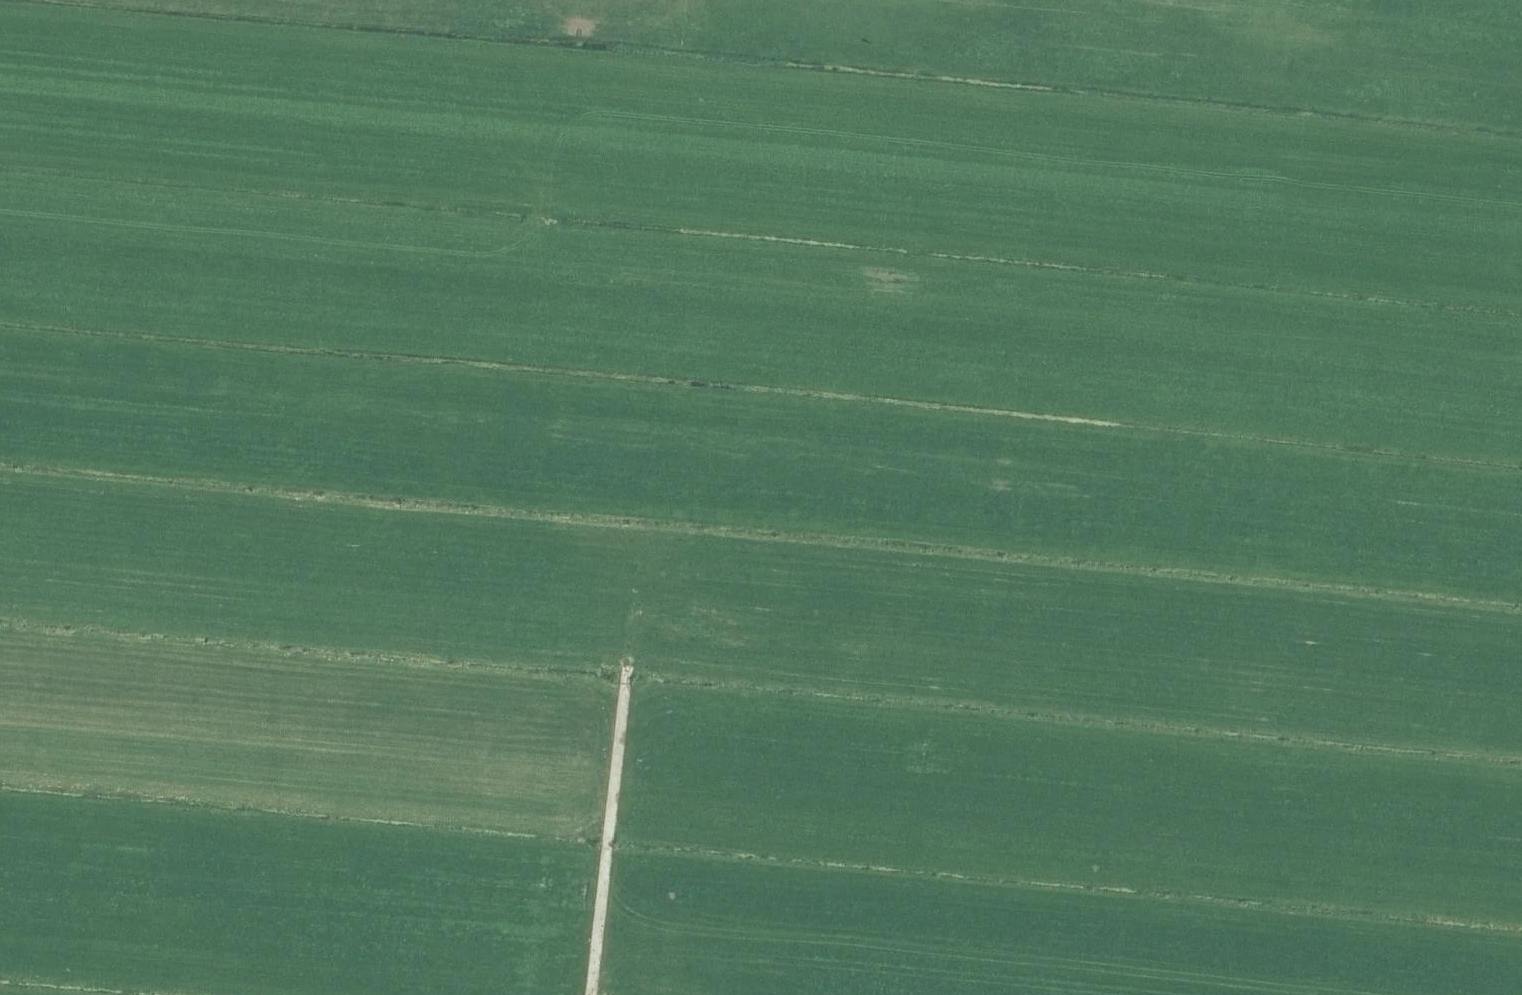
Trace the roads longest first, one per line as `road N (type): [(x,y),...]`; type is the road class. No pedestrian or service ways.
road 1 (track): [(592,994),(632,667)]

